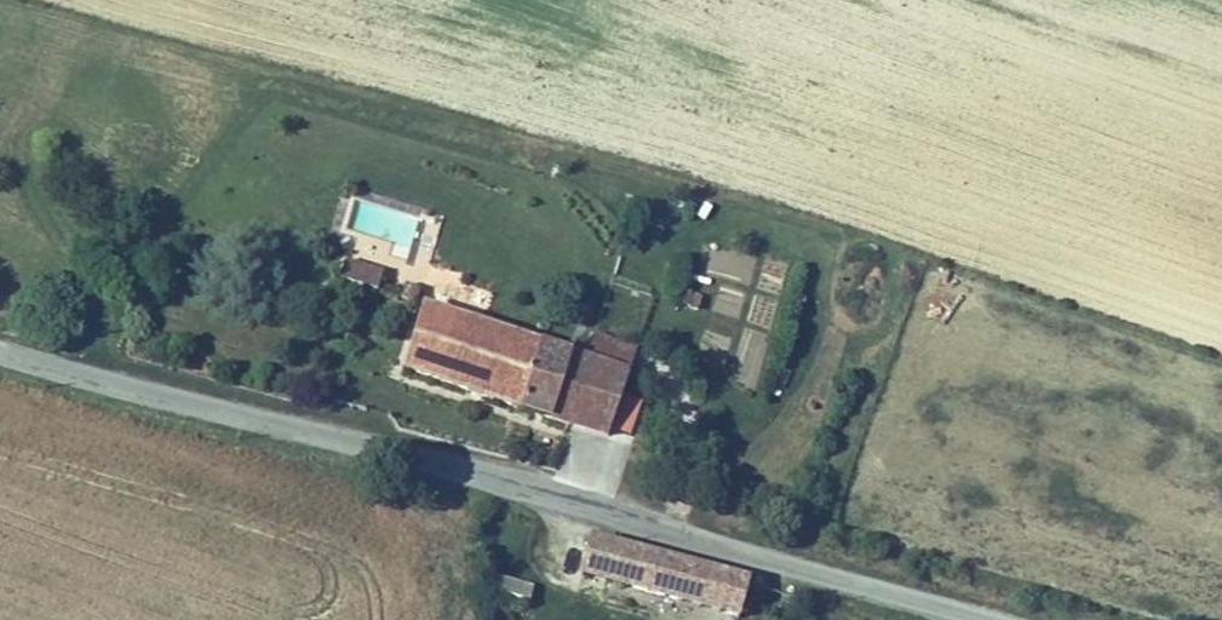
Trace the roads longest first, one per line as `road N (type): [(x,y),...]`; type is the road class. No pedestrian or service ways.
road 1 (tertiary): [(0,348),(982,619)]

